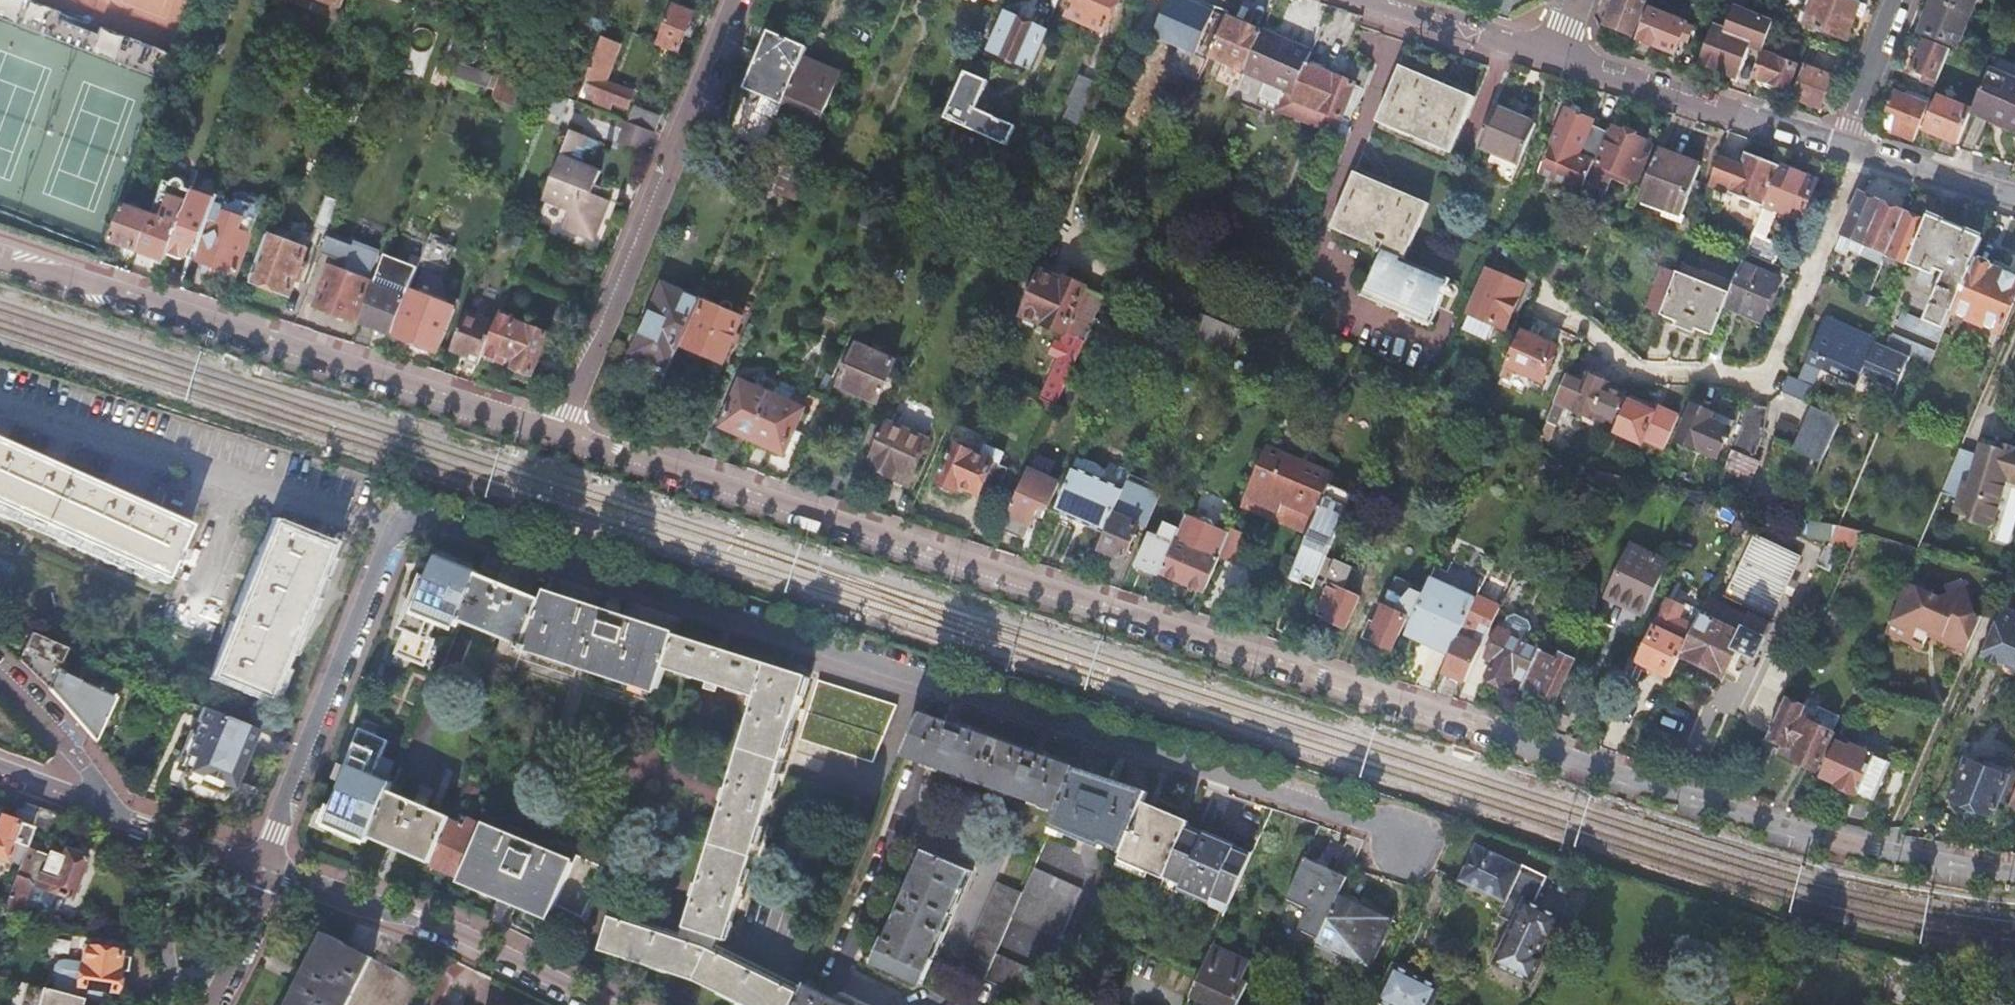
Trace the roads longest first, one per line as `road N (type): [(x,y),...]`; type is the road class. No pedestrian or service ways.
road 1 (residential): [(2014,873),(1785,831),(563,434)]
road 2 (residential): [(263,873),(385,536),(403,522),(439,523),(1415,841)]
road 3 (residential): [(563,434),(0,256)]
road 4 (residential): [(1867,152),(1766,370),(1637,371),(1546,292)]
road 5 (residential): [(563,434),(739,0)]
road 6 (residential): [(263,873),(585,1004)]
road 7 (residential): [(1557,54),(1848,147)]
road 8 (residential): [(1373,0),(1557,54)]
road 9 (residential): [(107,813),(80,760),(0,674)]
road 10 (residential): [(263,873),(107,813)]
road 11 (residential): [(1900,0),(1848,147)]
road 12 (residential): [(1867,152),(2014,195)]
road 13 (residential): [(198,1004),(263,873)]

